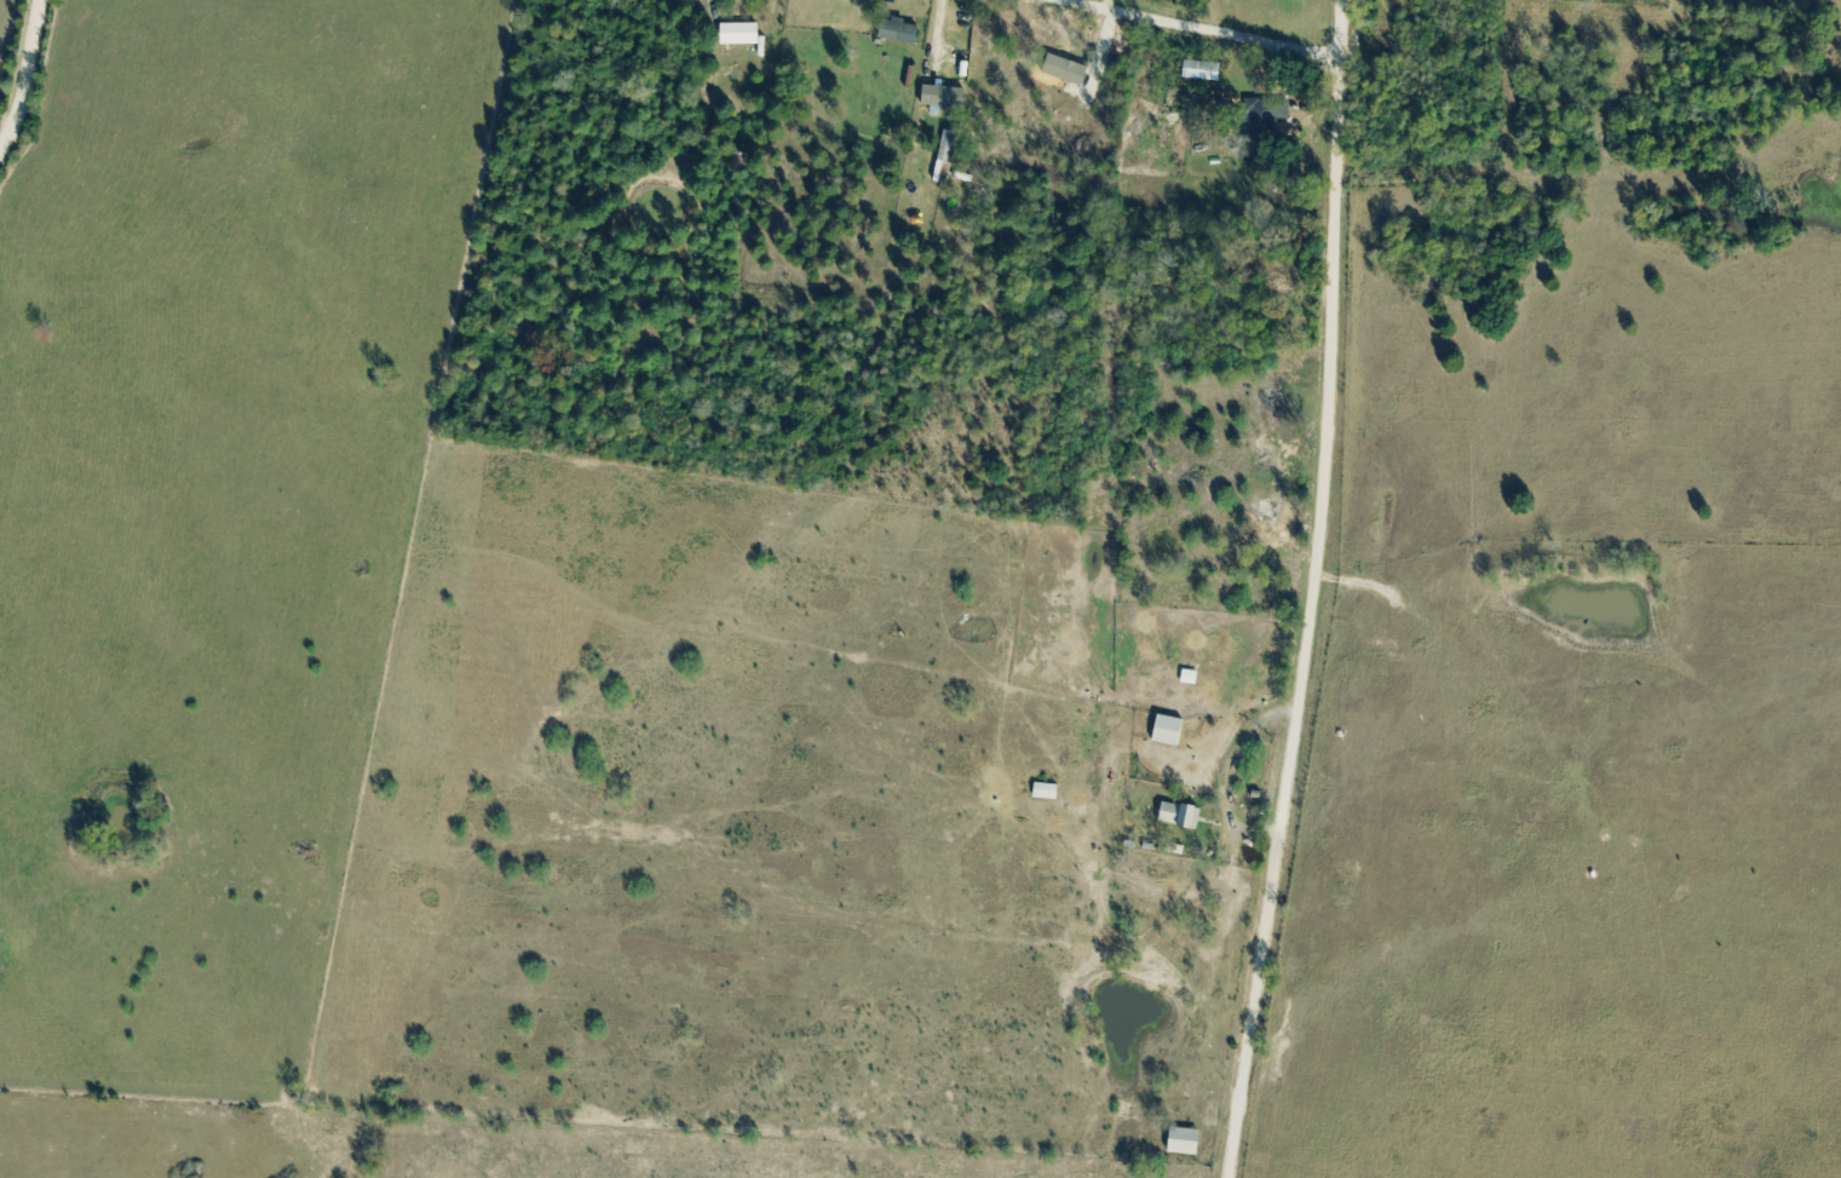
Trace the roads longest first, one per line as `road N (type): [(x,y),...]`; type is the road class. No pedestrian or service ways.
road 1 (residential): [(1231,1177),(1325,534),(1344,0)]
road 2 (residential): [(1342,58),(1061,0)]
road 3 (residential): [(0,154),(15,134),(42,0)]

